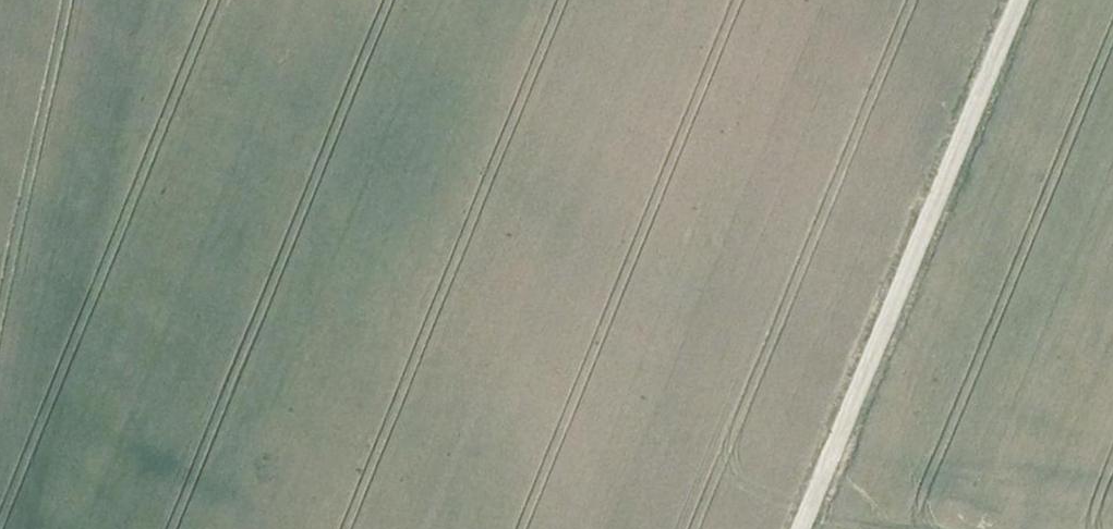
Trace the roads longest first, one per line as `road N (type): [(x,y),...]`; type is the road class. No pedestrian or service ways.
road 1 (track): [(802,528),(1018,0)]

